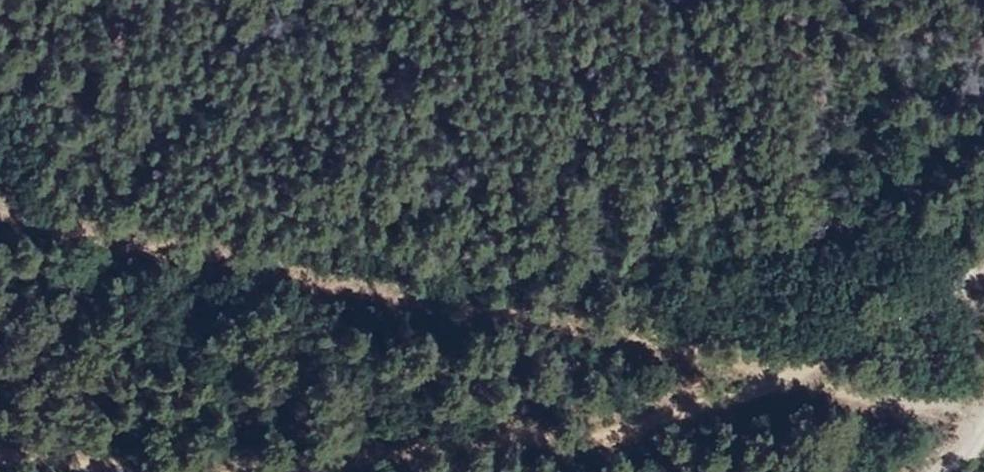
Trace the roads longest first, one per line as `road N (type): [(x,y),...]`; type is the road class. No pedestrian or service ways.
road 1 (track): [(0,213),(727,360),(780,383)]
road 2 (track): [(780,383),(687,412),(474,456),(207,459),(0,420)]
road 3 (track): [(983,261),(780,383)]
road 4 (track): [(780,383),(983,415)]

